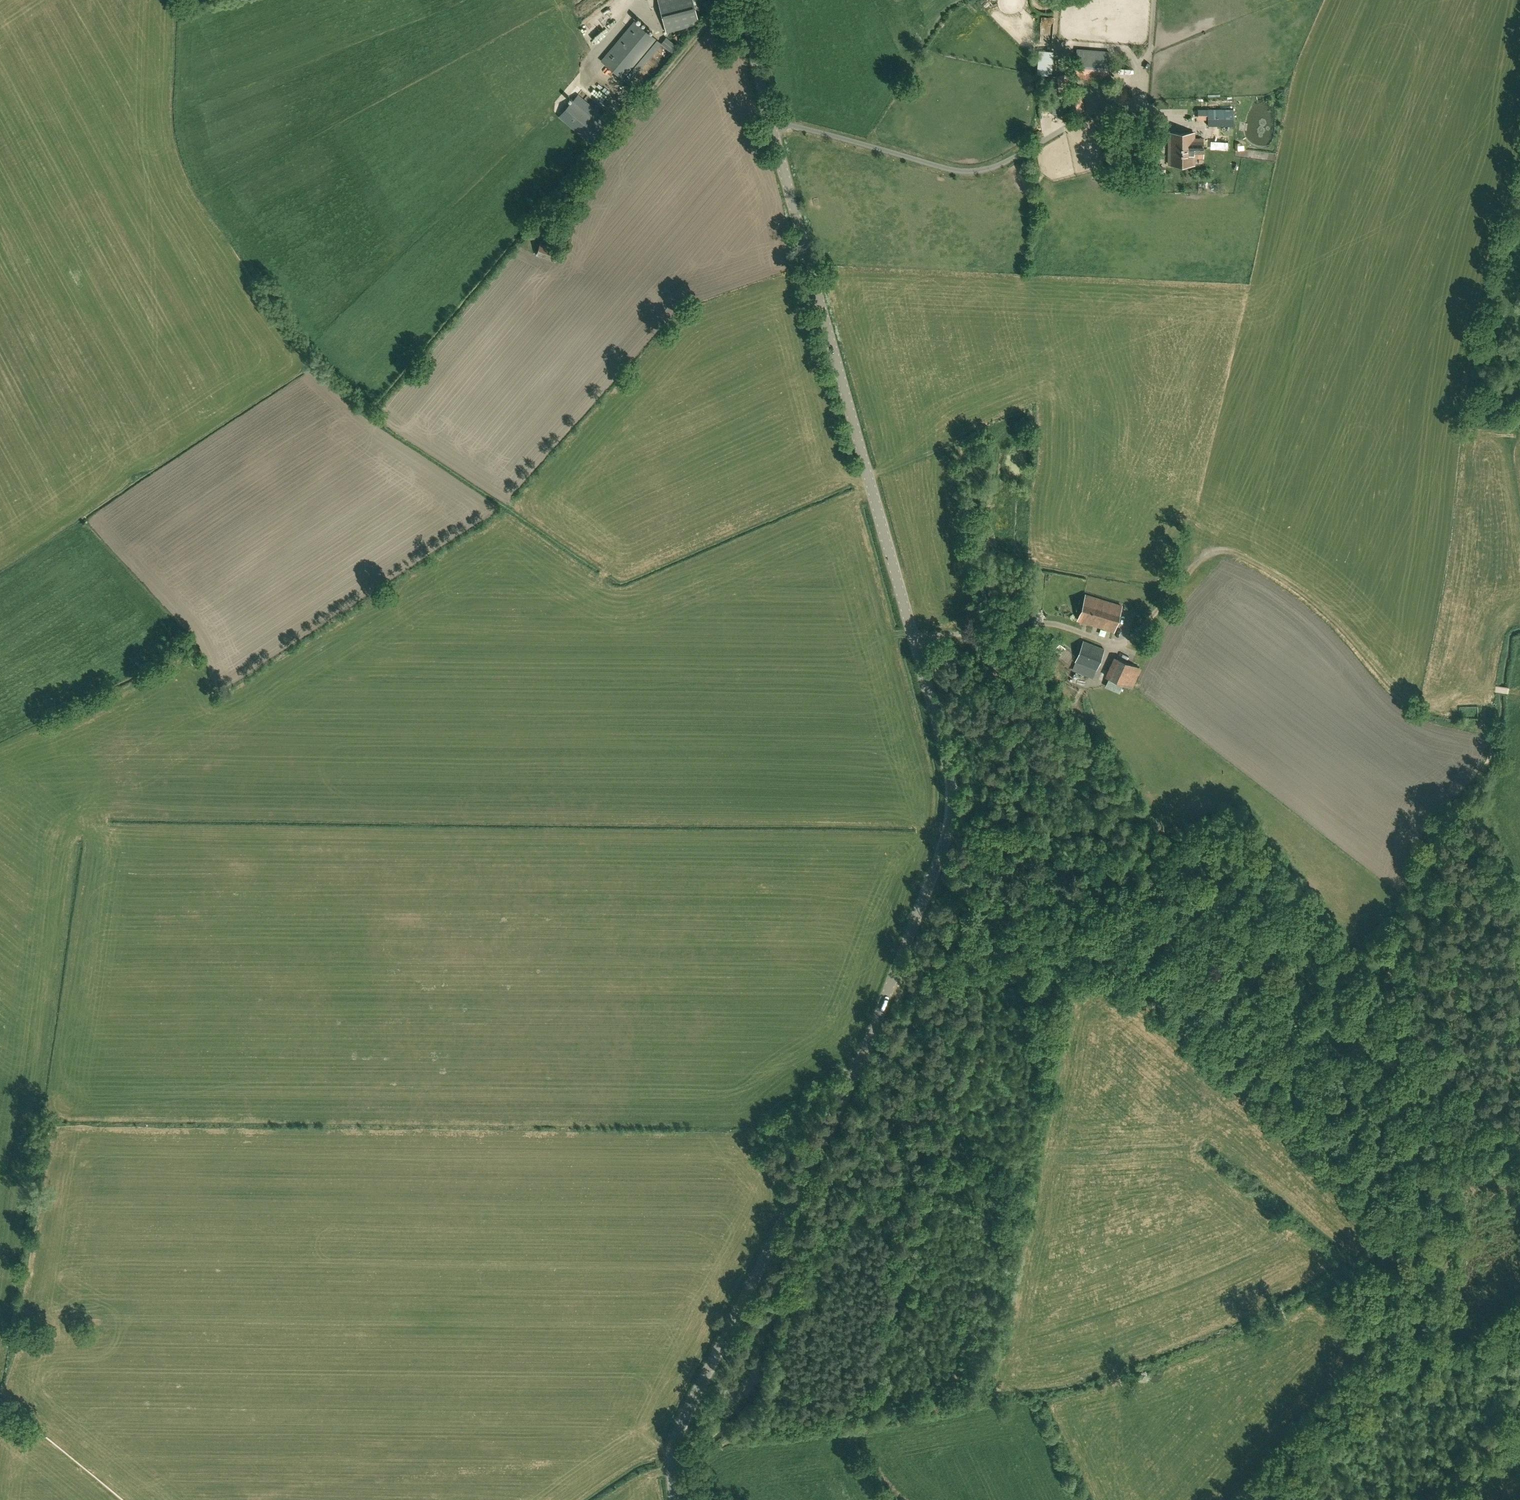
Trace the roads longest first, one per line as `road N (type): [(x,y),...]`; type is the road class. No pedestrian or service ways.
road 1 (tertiary): [(674,1499),(671,1454),(680,1425),(858,1064),(947,833),(952,800),(770,123),(747,0)]

